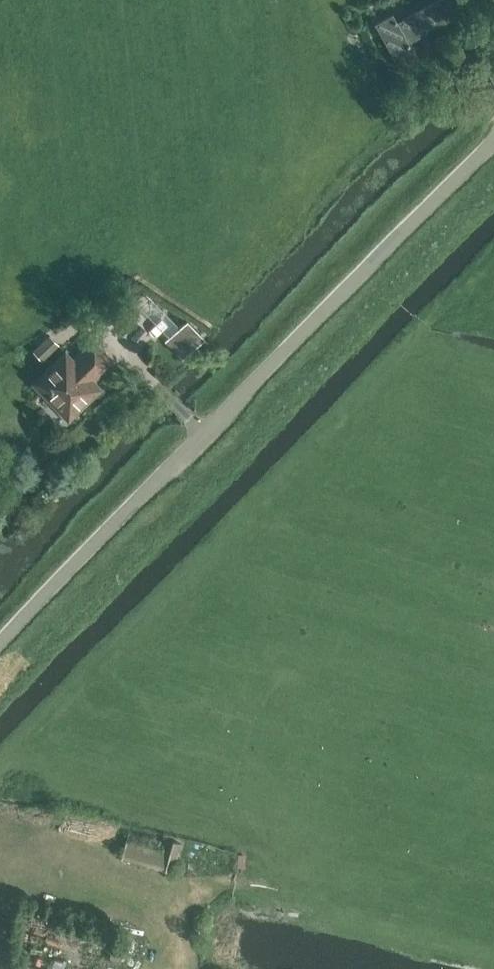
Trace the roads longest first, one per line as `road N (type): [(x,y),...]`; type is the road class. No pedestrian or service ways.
road 1 (unclassified): [(493,142),(0,642)]

